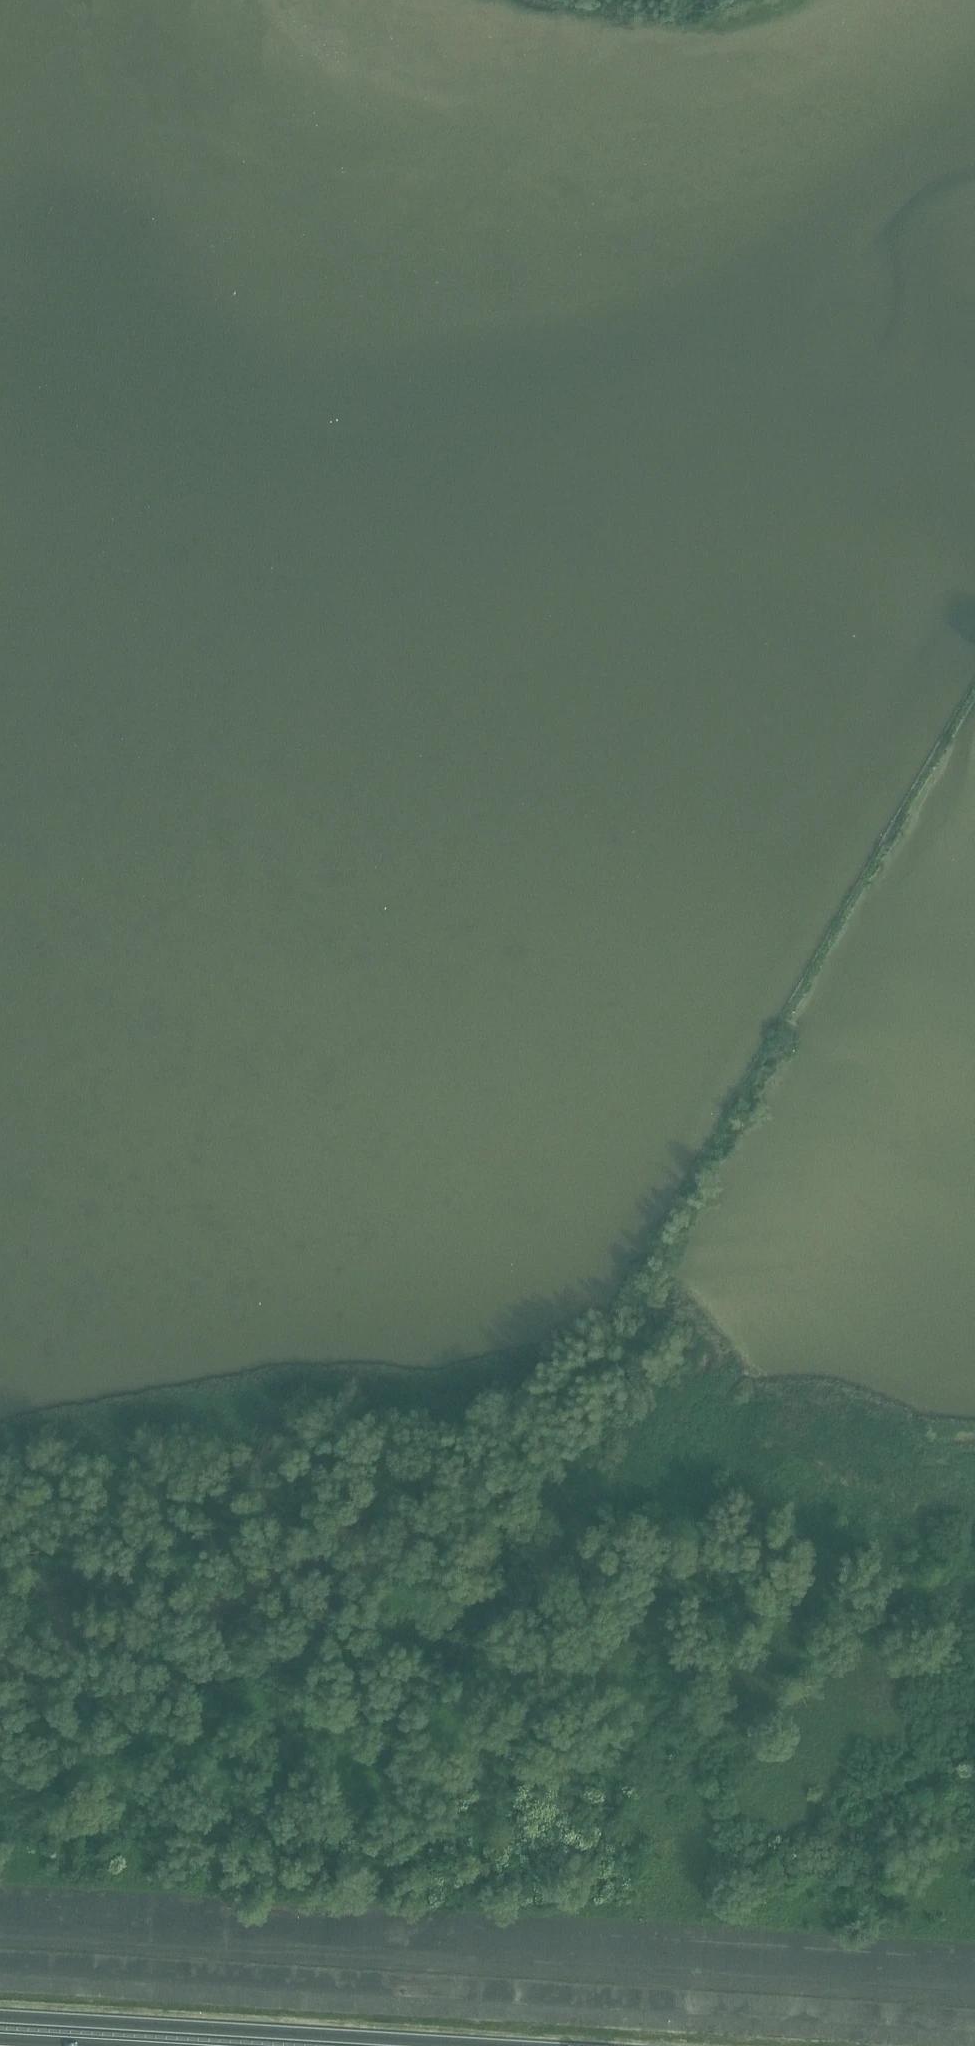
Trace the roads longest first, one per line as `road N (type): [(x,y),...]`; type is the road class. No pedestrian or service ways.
road 1 (trunk): [(425,2045),(0,2019)]

